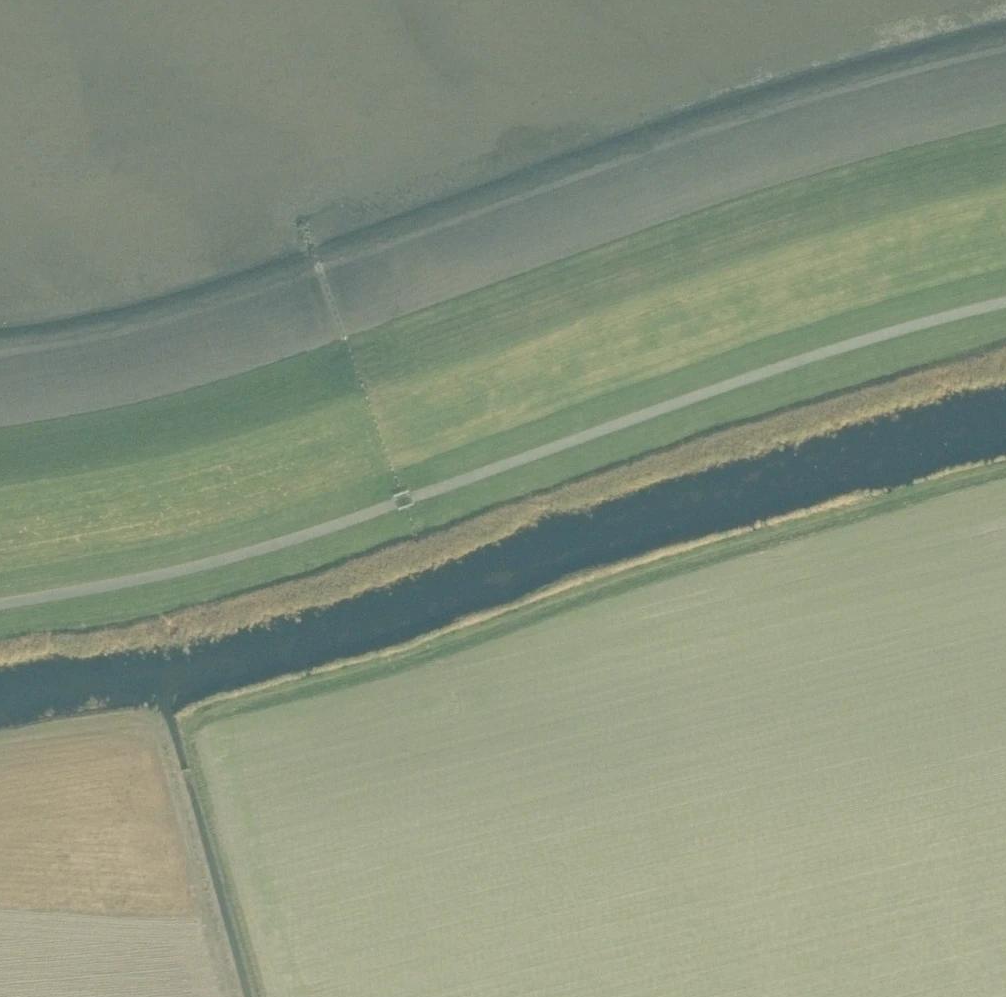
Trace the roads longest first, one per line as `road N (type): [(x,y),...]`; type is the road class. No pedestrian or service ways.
road 1 (track): [(0,420),(272,359),(351,350),(432,301),(1005,113)]

